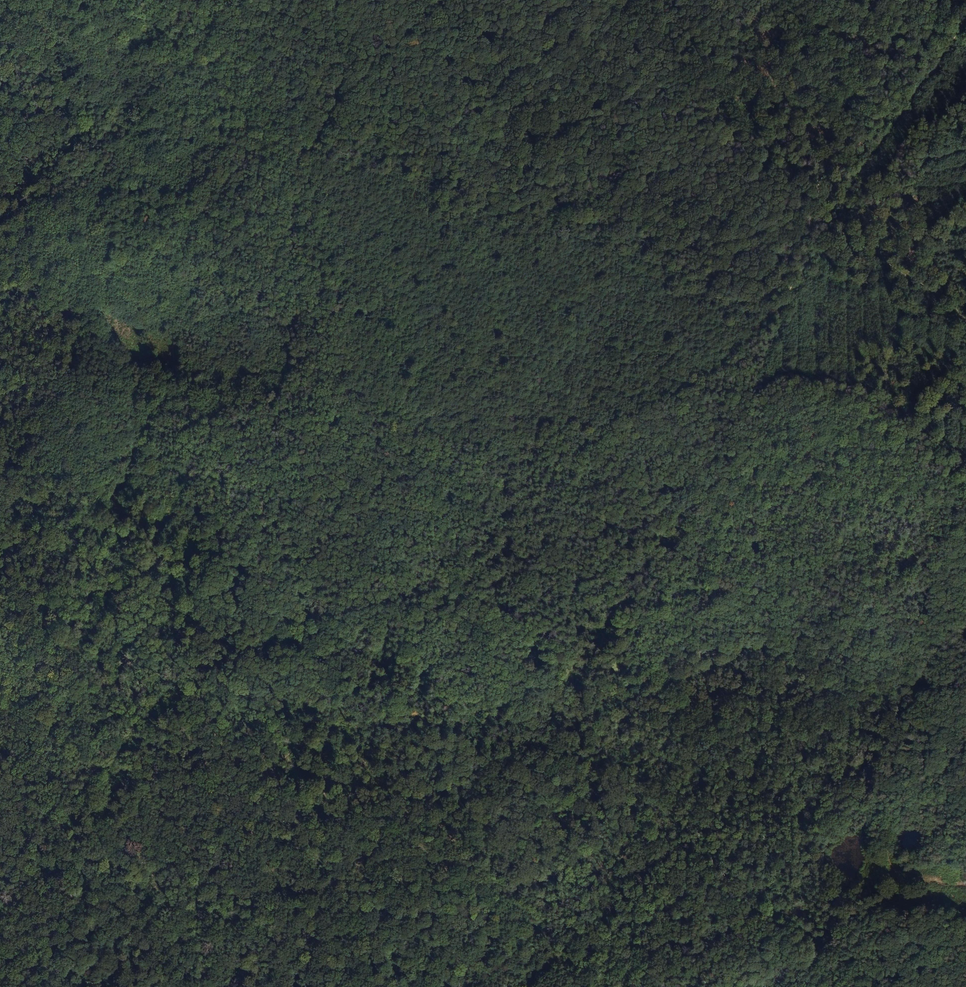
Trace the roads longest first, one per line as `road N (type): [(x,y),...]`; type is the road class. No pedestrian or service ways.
road 1 (track): [(965,625),(831,653),(731,643),(689,652),(629,684),(589,723),(518,871)]
road 2 (track): [(611,0),(831,219),(965,320)]
road 3 (track): [(440,986),(518,871)]
road 4 (track): [(518,871),(573,986)]

